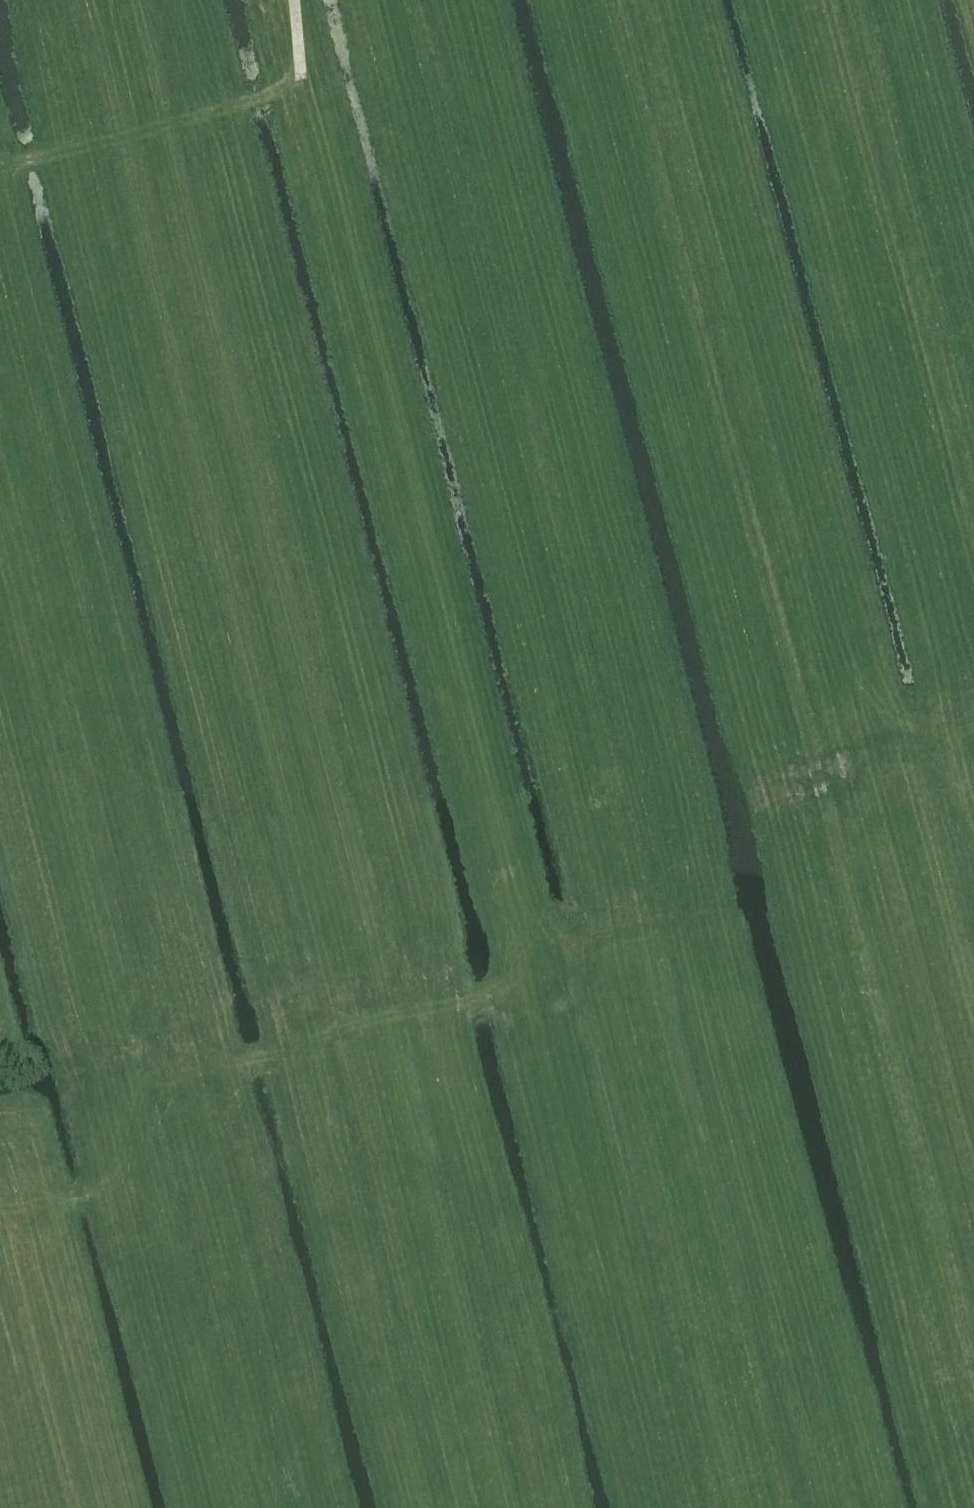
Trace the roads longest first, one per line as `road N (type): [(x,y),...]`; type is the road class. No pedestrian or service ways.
road 1 (track): [(973,859),(939,734),(900,720),(705,0)]
road 2 (track): [(0,172),(277,95),(303,72),(293,0)]

